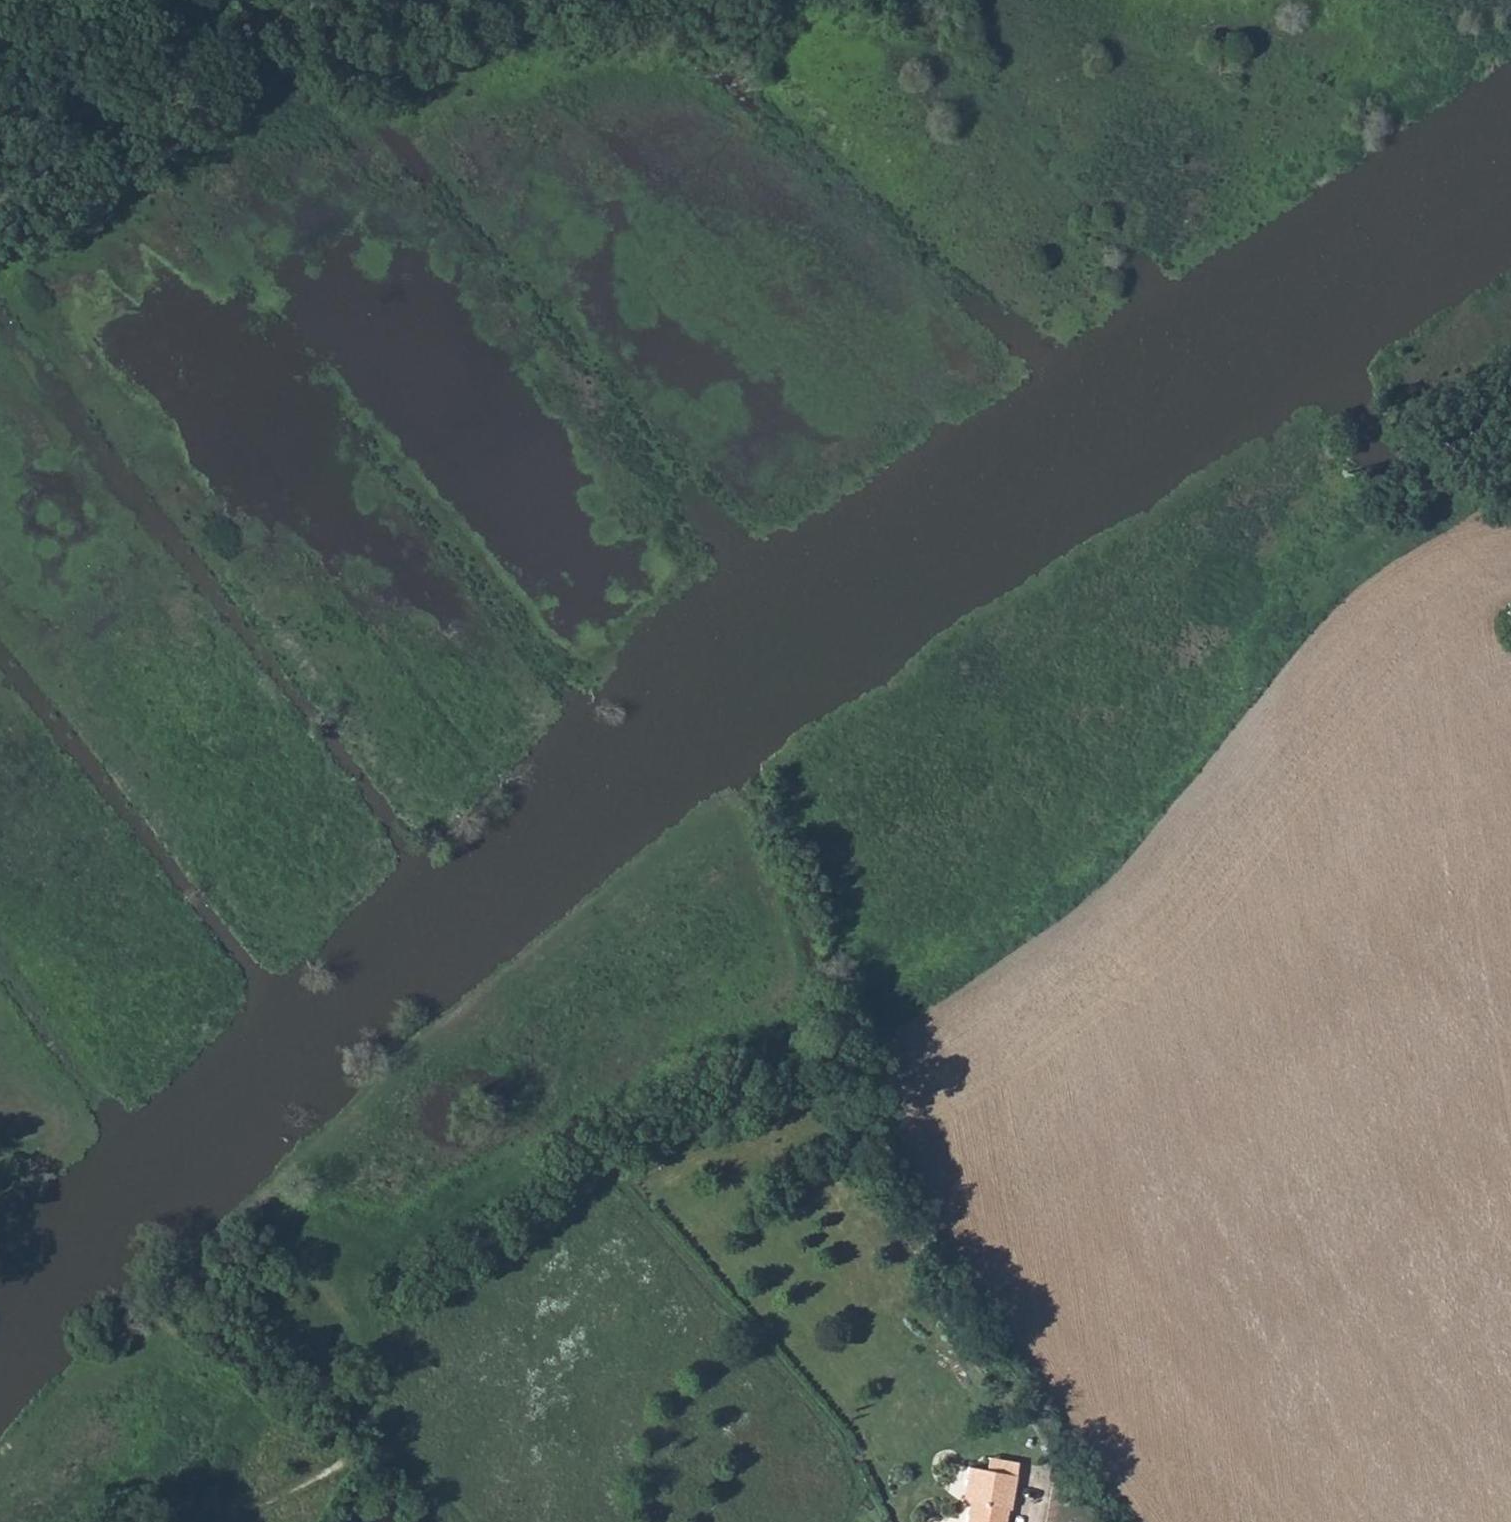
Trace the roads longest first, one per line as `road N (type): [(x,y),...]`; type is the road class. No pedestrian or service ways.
road 1 (track): [(777,1078),(602,1180),(375,1347),(382,1391),(351,1456),(259,1521)]
road 2 (track): [(0,193),(129,122),(290,9),(401,0)]

